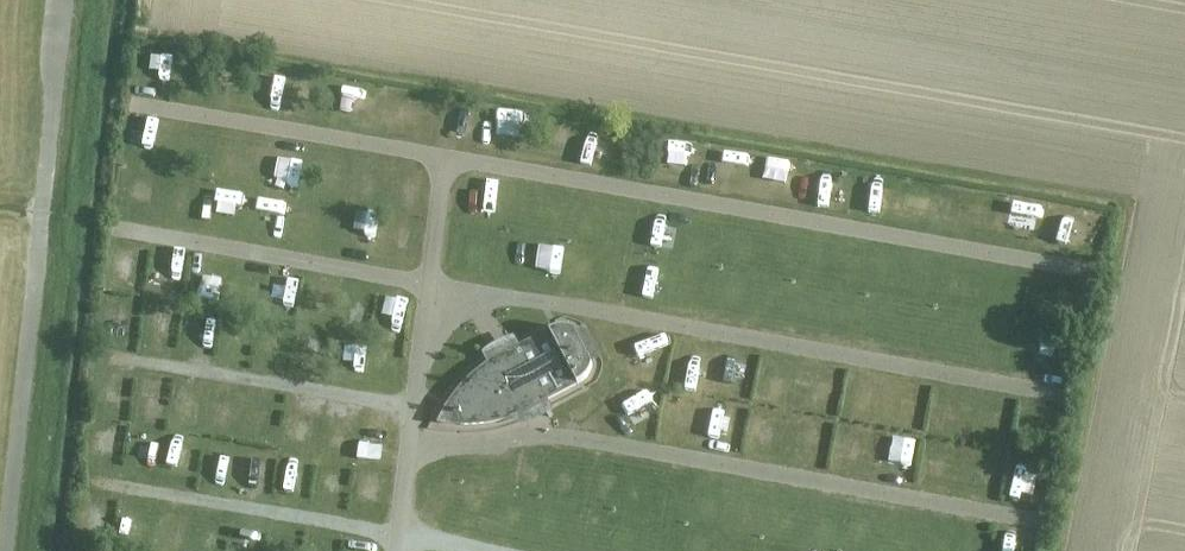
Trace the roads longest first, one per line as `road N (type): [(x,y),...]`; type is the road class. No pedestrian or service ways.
road 1 (track): [(13,550),(65,0)]

